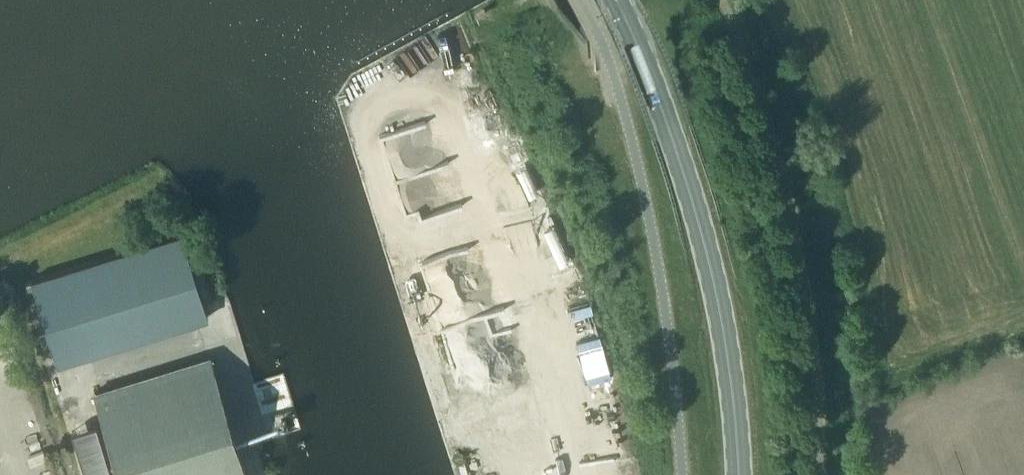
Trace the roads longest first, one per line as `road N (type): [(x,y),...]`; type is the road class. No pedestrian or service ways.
road 1 (primary): [(740,474),(713,276),(657,92),(616,0)]
road 2 (track): [(828,474),(805,229),(743,14),(730,0)]

